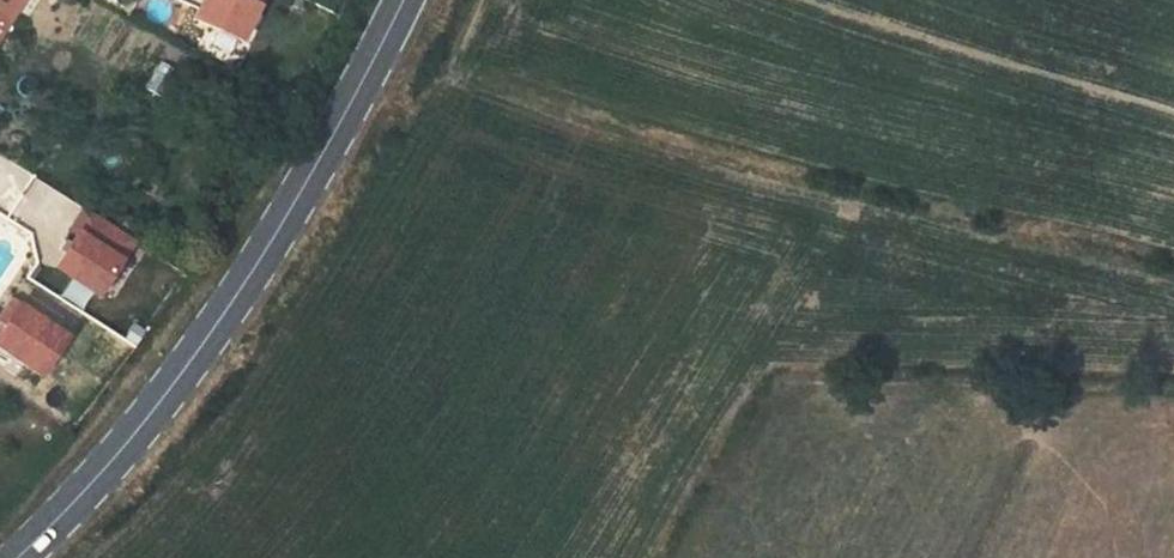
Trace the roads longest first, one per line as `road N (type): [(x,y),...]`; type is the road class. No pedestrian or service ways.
road 1 (primary): [(404,0),(233,297),(96,474),(13,557)]

